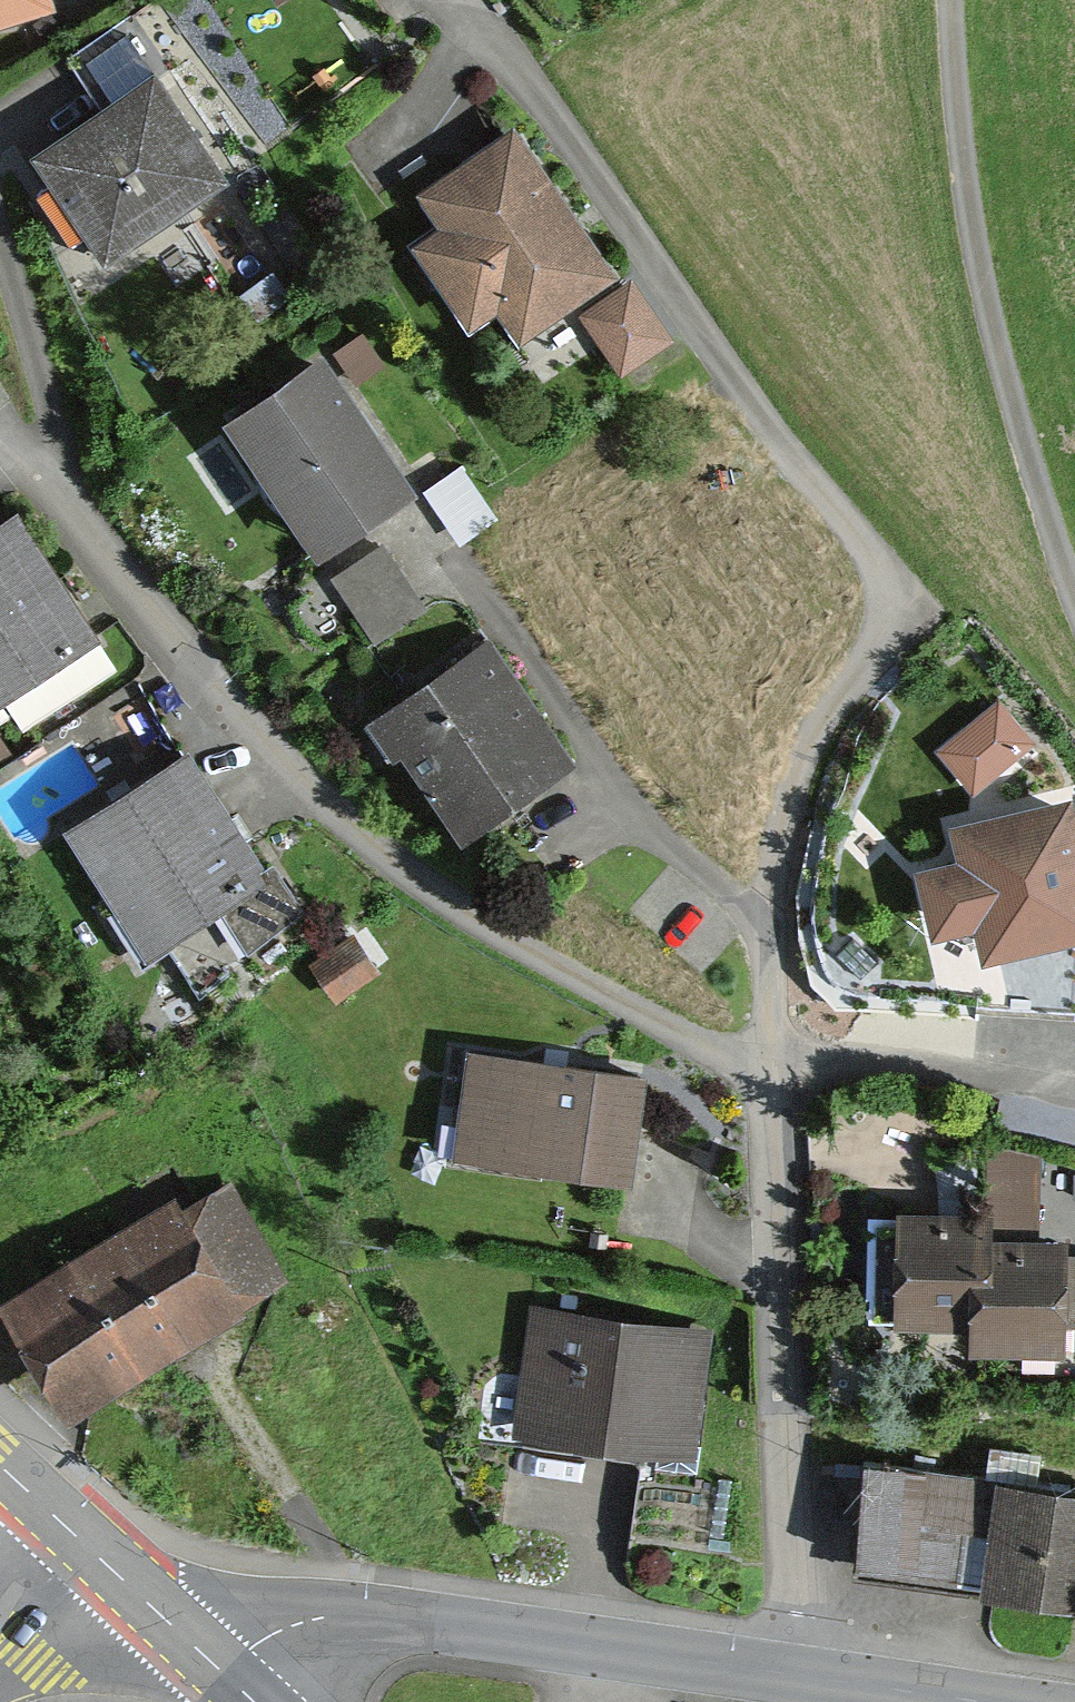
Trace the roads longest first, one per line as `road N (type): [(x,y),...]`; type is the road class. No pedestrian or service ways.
road 1 (residential): [(455,0),(880,576),(879,639),(824,728),(786,829),(773,915),(769,1075)]
road 2 (residential): [(0,421),(272,753),(397,865),(572,976),(769,1075)]
road 3 (residential): [(955,0),(959,102),(987,302),(1074,602)]
road 4 (residential): [(769,1075),(800,1674)]
road 5 (unclassified): [(222,1671),(303,1622),(369,1618),(800,1674)]
road 6 (residential): [(769,1075),(930,1083),(1074,1115)]
road 7 (secondary): [(82,1544),(222,1671)]
road 8 (unclassified): [(800,1674),(986,1701)]
road 9 (unclassified): [(0,1634),(82,1544)]

